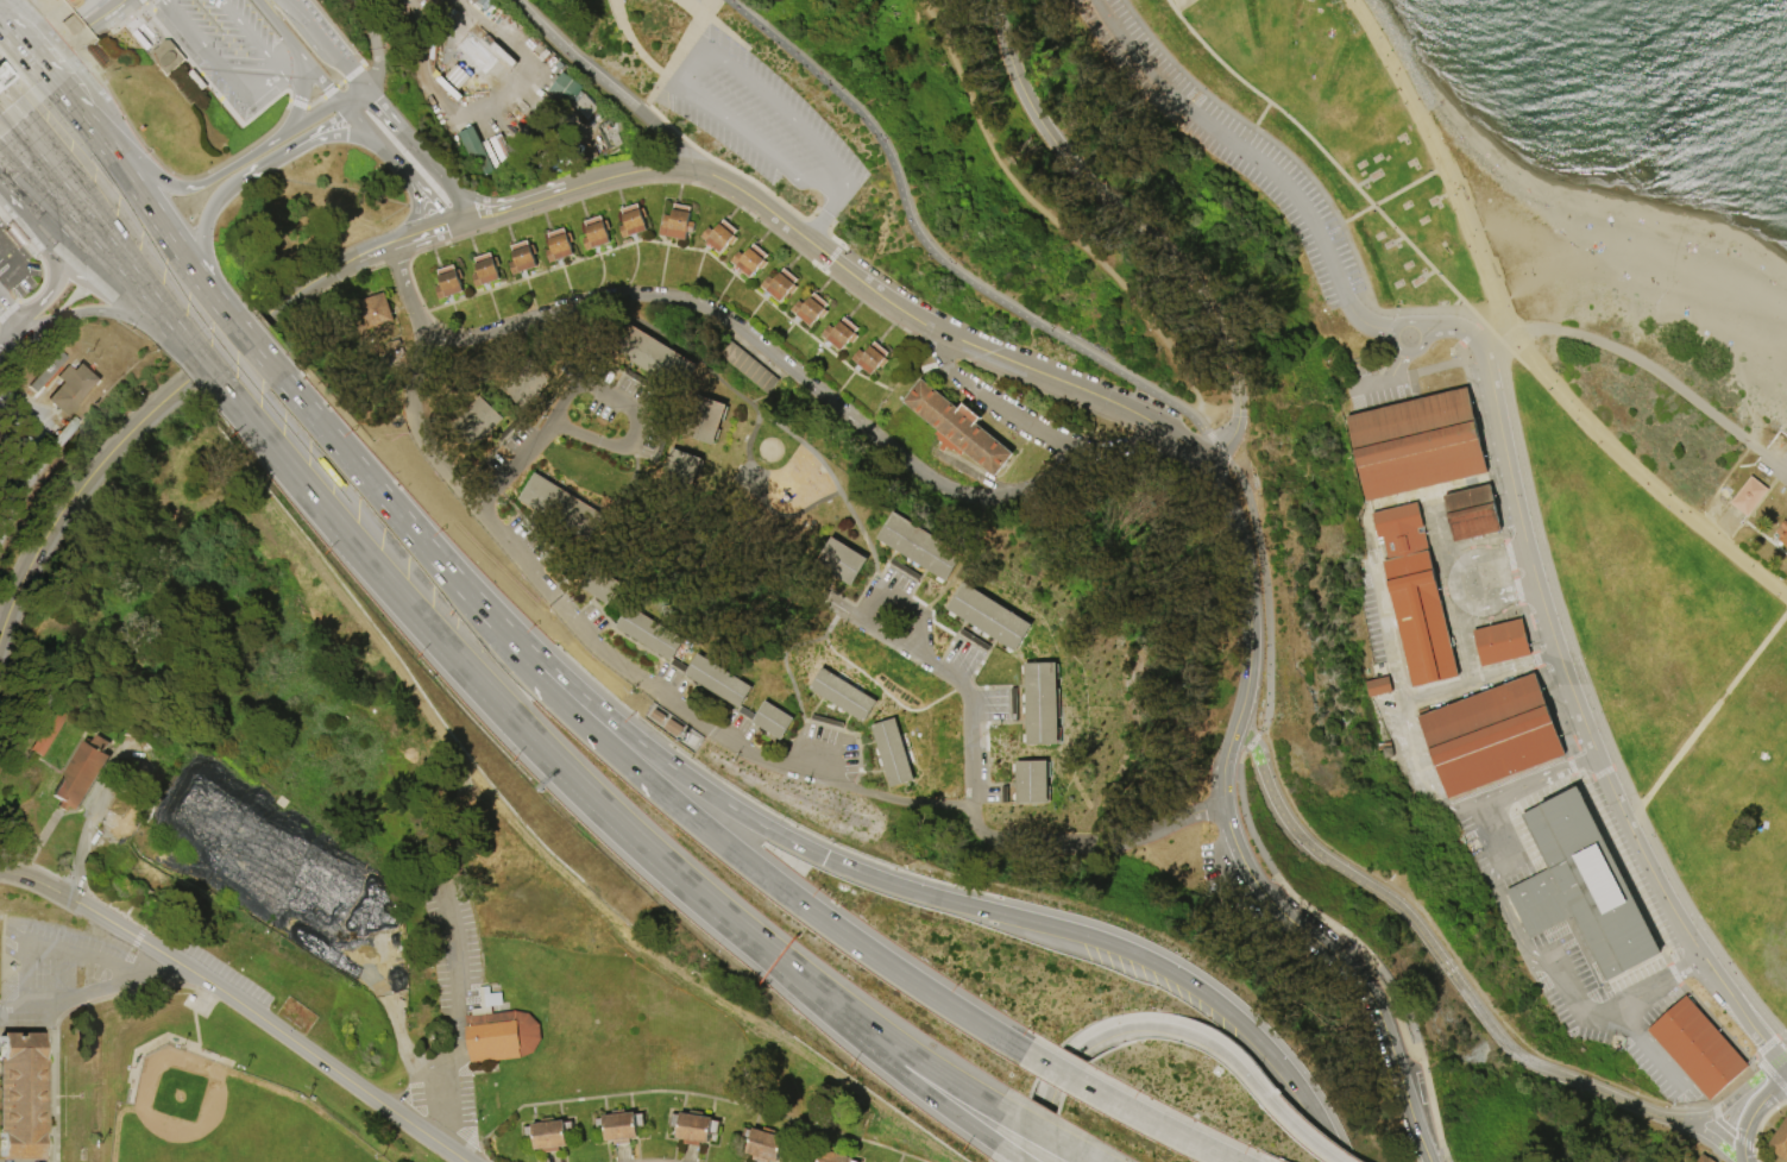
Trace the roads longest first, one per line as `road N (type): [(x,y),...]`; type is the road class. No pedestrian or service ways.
road 1 (residential): [(1780,1059),(1673,912),(1596,756),(1540,601),(1484,356),(1461,331),(1422,329)]
road 2 (motorway): [(1069,931),(891,885),(760,827),(597,709),(408,527)]
road 3 (residential): [(1127,466),(1021,497),(951,494),(725,321),(657,299),(604,300),(473,340),(436,337)]
road 4 (tertiary): [(1203,464),(1177,438),(1122,407),(905,314),(731,184),(673,169),(581,187)]
road 5 (residential): [(466,1161),(206,981),(50,886),(0,871)]
road 6 (residential): [(1220,451),(1239,407),(1214,324),(1160,245),(1070,163),(1039,123),(1008,58),(993,0)]
road 7 (motorway): [(755,869),(536,683),(408,527)]
road 8 (motorway): [(700,898),(911,1055),(1095,1161)]
road 9 (motorway): [(345,538),(528,737),(672,874)]
road 10 (tertiary): [(1415,1129),(1366,991),(1272,905),(1235,848),(1222,789),(1234,733)]
road 11 (motorway): [(700,898),(867,1049),(1024,1161)]
road 12 (motorway): [(1335,1161),(1289,1078),(1227,1012),(1152,962),(1069,931)]
road 13 (motorway): [(1023,1053),(755,869)]
road 14 (secondary): [(185,381),(73,502),(0,635)]
road 15 (motorway): [(0,98),(138,265),(182,344)]
road 16 (residential): [(1223,808),(1141,837),(1090,846),(1001,841),(988,836),(970,806)]
road 17 (motorway): [(0,159),(182,344)]
road 18 (tertiary): [(1242,708),(1246,583),(1232,520),(1203,464)]
road 19 (residential): [(1127,466),(1049,440),(986,403),(946,369),(939,333)]
road 20 (motorway): [(0,76),(138,265)]
road 21 (motorway): [(1230,1161),(1023,1053)]
road 22 (motorway): [(1266,1103),(1221,1053),(1164,1028),(1120,1029),(1071,1054)]
road 23 (motorway): [(43,180),(182,344)]
road 24 (motorway): [(408,527),(271,368)]
road 25 (residential): [(0,1009),(62,1003),(182,967)]
road 26 (motorway): [(221,308),(115,159)]
road 27 (motorway): [(229,400),(345,538)]
road 28 (motorway): [(23,331),(99,310),(182,344)]
road 29 (motorway): [(0,175),(115,297)]
road 30 (motorway): [(265,146),(187,189),(115,159)]
road 31 (motorway): [(0,113),(77,213)]
road 32 (secondary): [(443,176),(363,84)]

